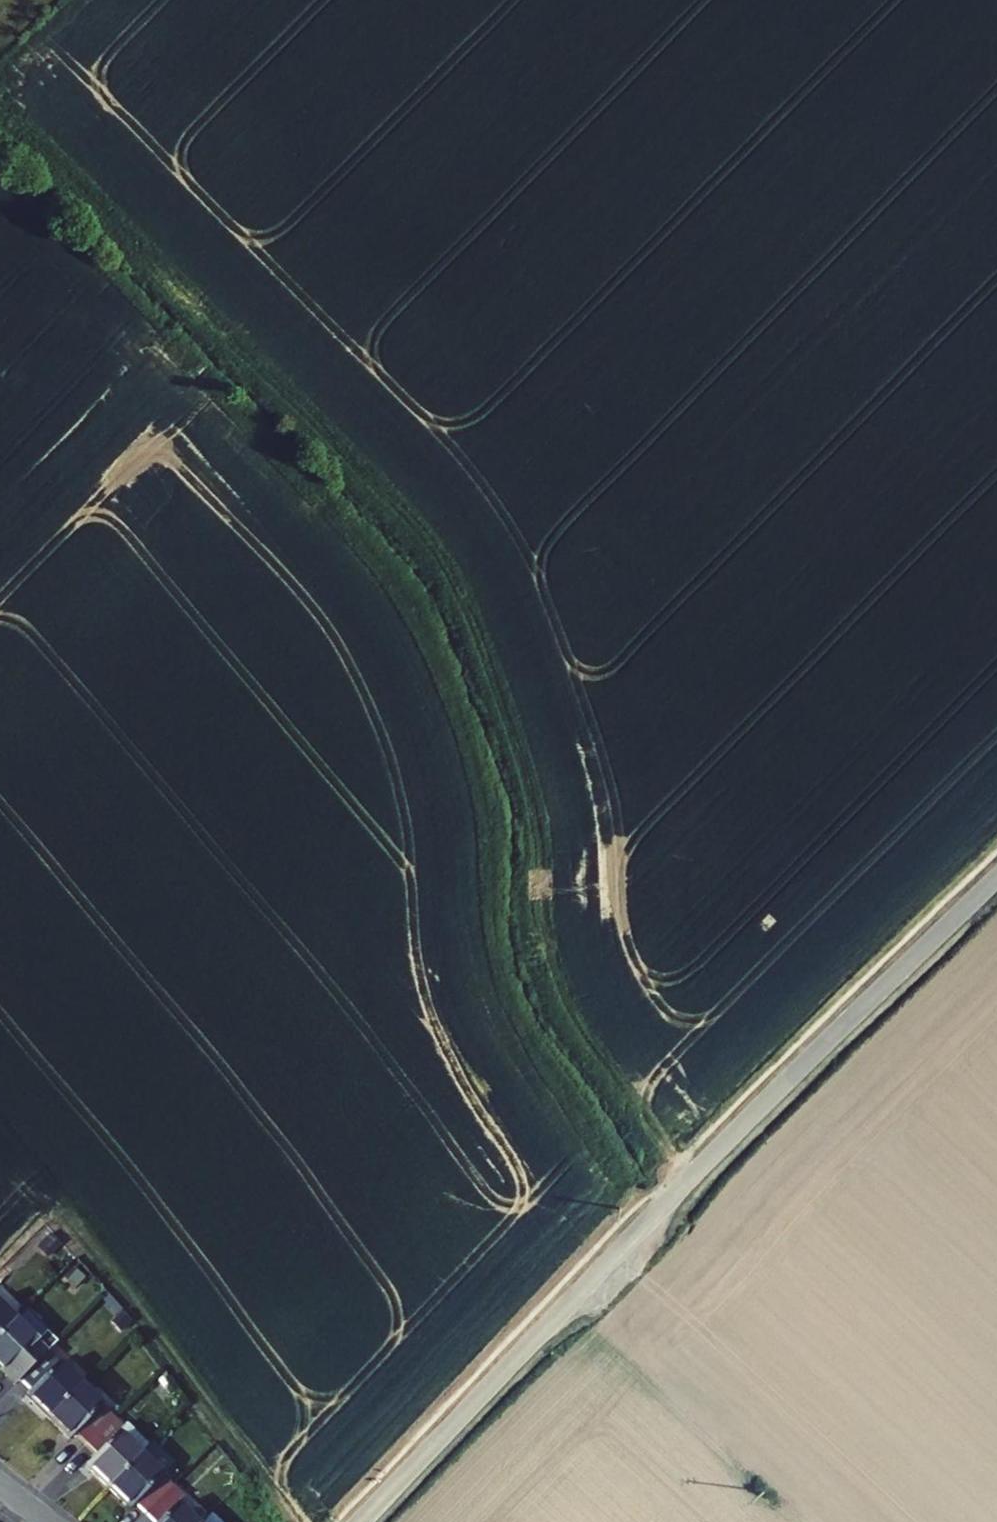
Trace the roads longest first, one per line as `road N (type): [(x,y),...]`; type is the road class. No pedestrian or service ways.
road 1 (residential): [(359,1521),(716,1147),(996,876)]

